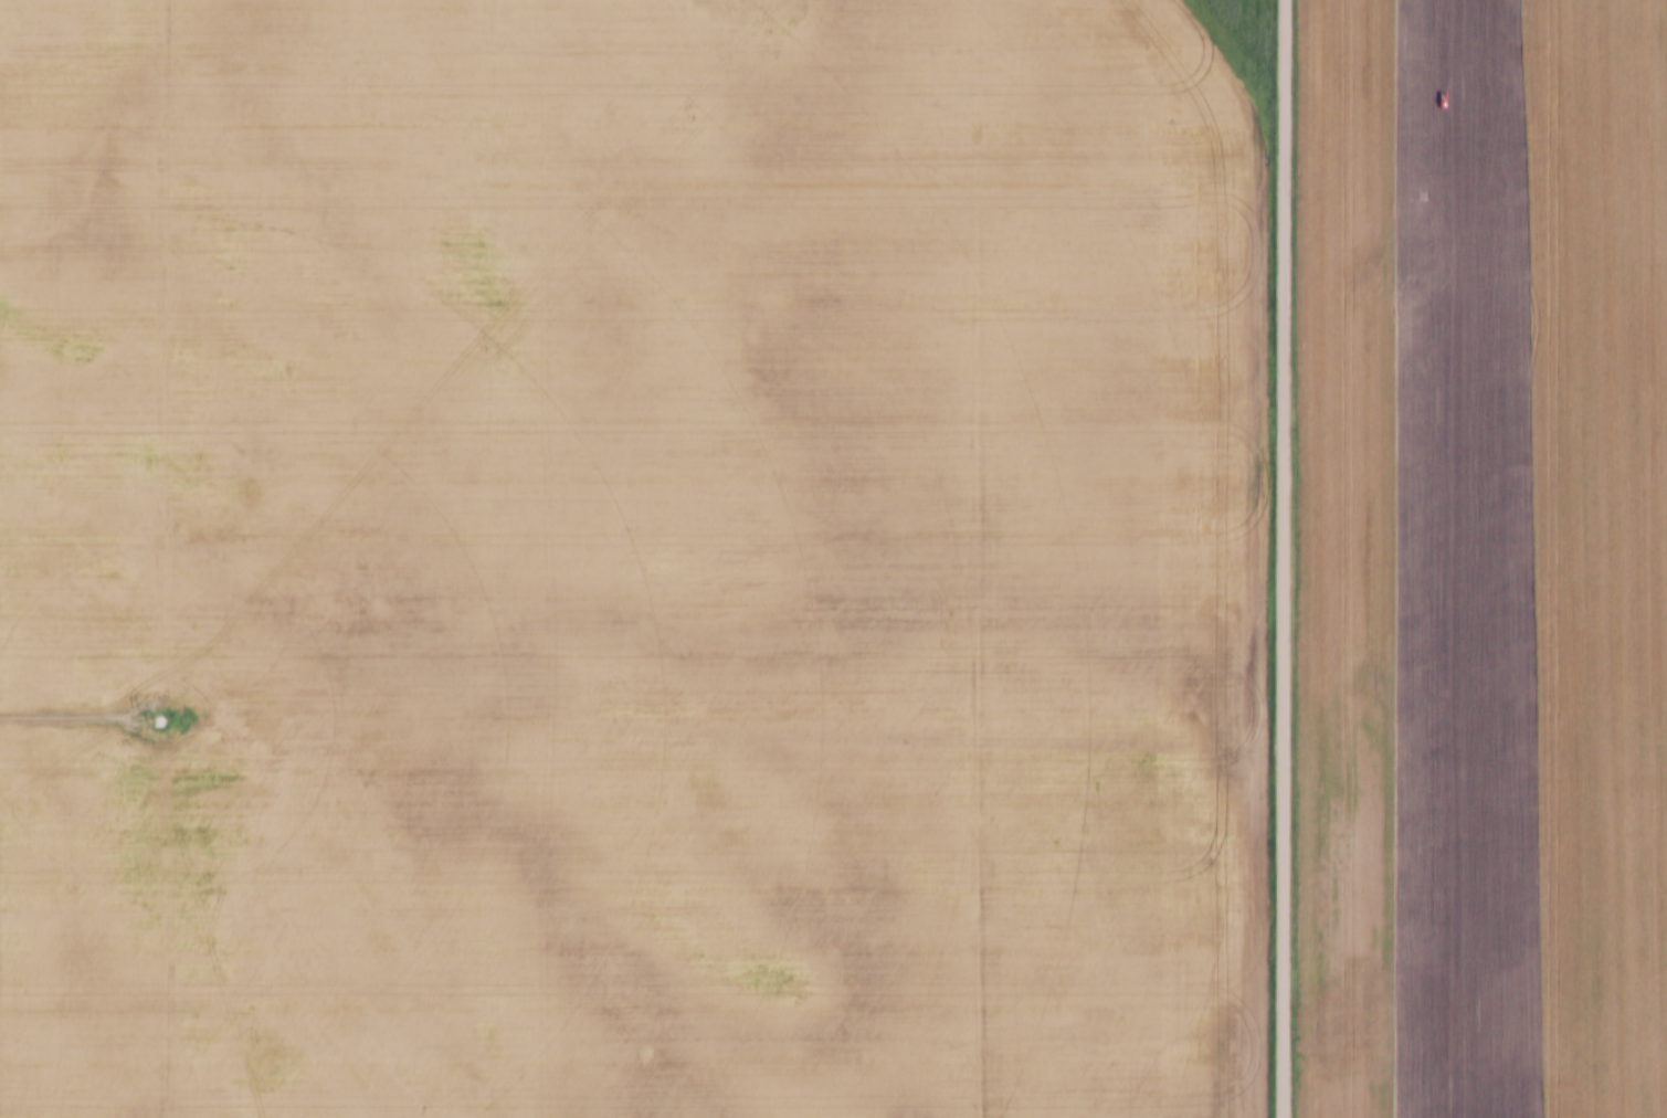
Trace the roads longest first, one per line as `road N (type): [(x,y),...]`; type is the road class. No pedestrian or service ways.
road 1 (track): [(1282,0),(1281,1117)]

